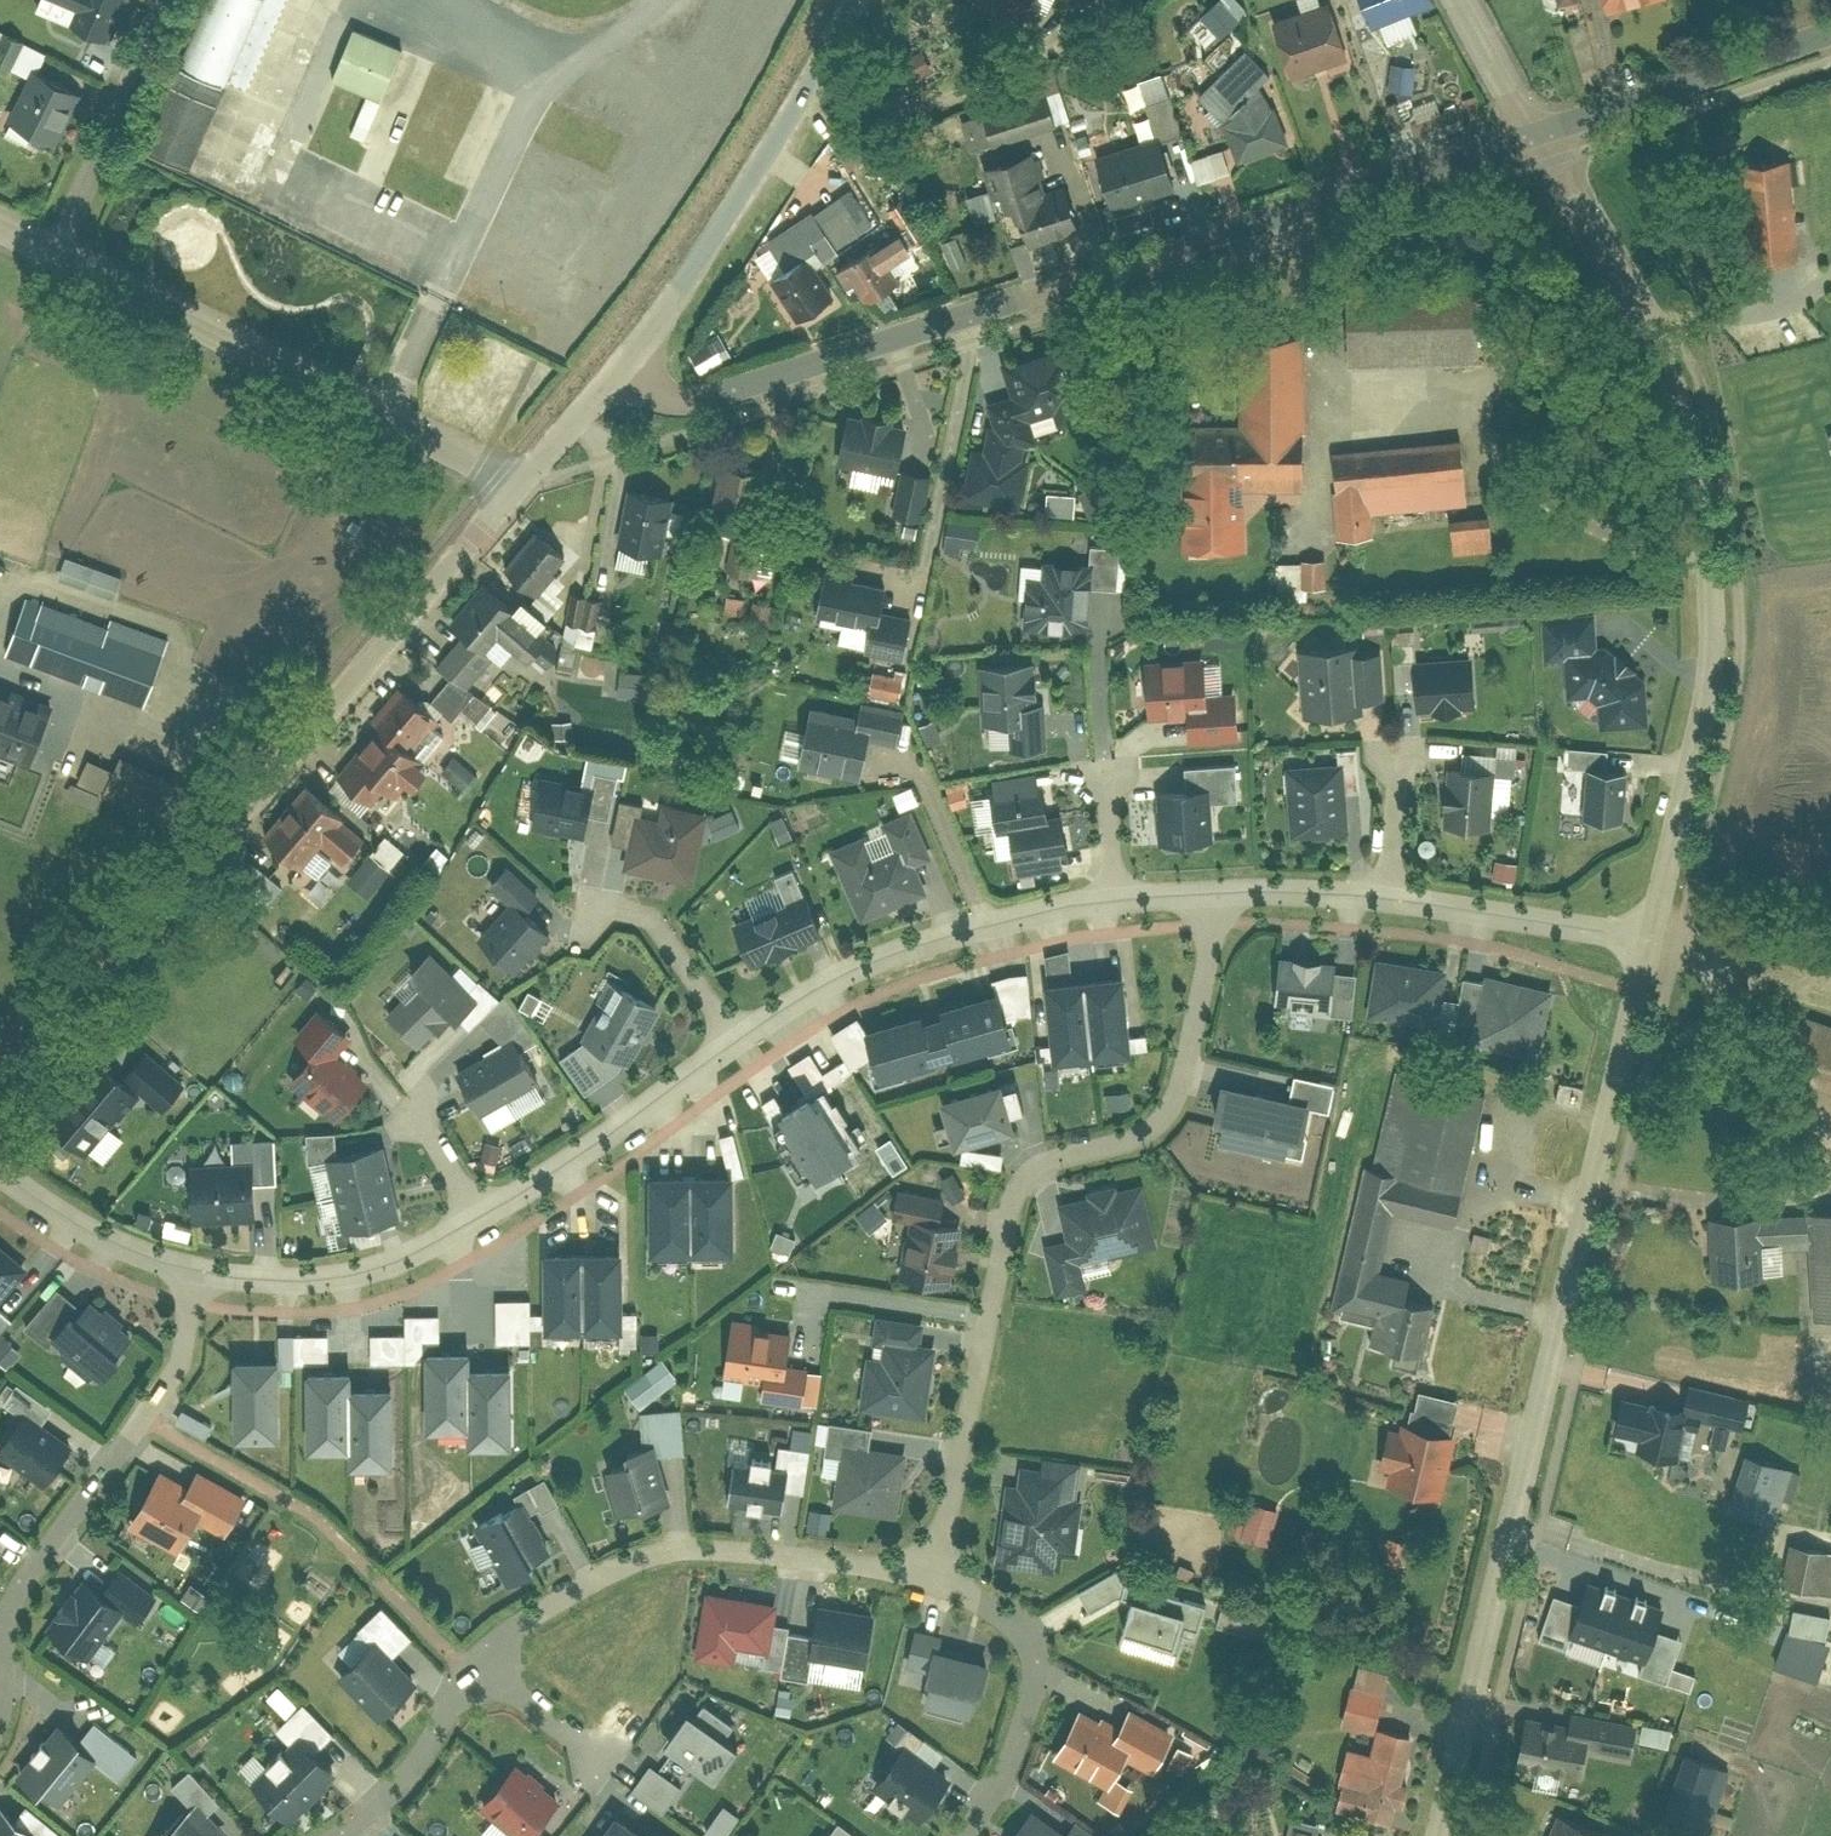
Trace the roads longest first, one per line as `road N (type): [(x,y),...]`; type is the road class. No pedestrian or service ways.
road 1 (residential): [(1543,130),(1079,287),(794,373),(683,397),(609,380)]
road 2 (residential): [(1650,941),(1600,1195),(1444,1835)]
road 3 (residential): [(1543,130),(1640,267),(1692,392),(1707,480),(1714,587),(1708,693),(1650,941)]
road 4 (residential): [(1213,894),(1183,1088),(1134,1138),(1054,1157),(1026,1172),(1012,1202),(959,1466),(928,1570)]
road 5 (residential): [(37,1030),(525,484)]
road 6 (residential): [(49,250),(525,484)]
road 7 (residential): [(190,1272),(180,1361),(16,1587),(3,1632),(7,1687),(0,1711)]
road 8 (residential): [(928,1570),(787,1552),(667,1549),(520,1620),(478,1656)]
road 9 (residential): [(852,0),(756,175),(609,380)]
road 10 (residential): [(1112,904),(1066,908),(888,956),(808,993),(738,1039)]
road 11 (residential): [(928,1570),(1034,1645),(1037,1672),(1022,1737),(961,1835)]
road 12 (residential): [(738,1039),(471,1219)]
road 13 (residential): [(1830,36),(1543,130)]
road 14 (residential): [(471,1219),(366,1269),(303,1281),(190,1272)]
road 15 (residential): [(49,250),(164,0)]
road 16 (residential): [(1650,941),(1391,896)]
road 17 (residential): [(478,1656),(428,1739),(374,1805),(334,1835)]
road 18 (residential): [(190,1272),(68,1223),(0,1174)]
road 19 (residential): [(738,1039),(652,919),(596,911)]
road 20 (residential): [(1391,896),(1213,894)]
road 21 (residential): [(1467,0),(1543,130)]
road 22 (residential): [(592,1754),(478,1656)]
road 23 (residential): [(1391,896),(1398,761)]
road 24 (residential): [(609,380),(525,484)]
road 25 (residential): [(1112,904),(1107,783)]

